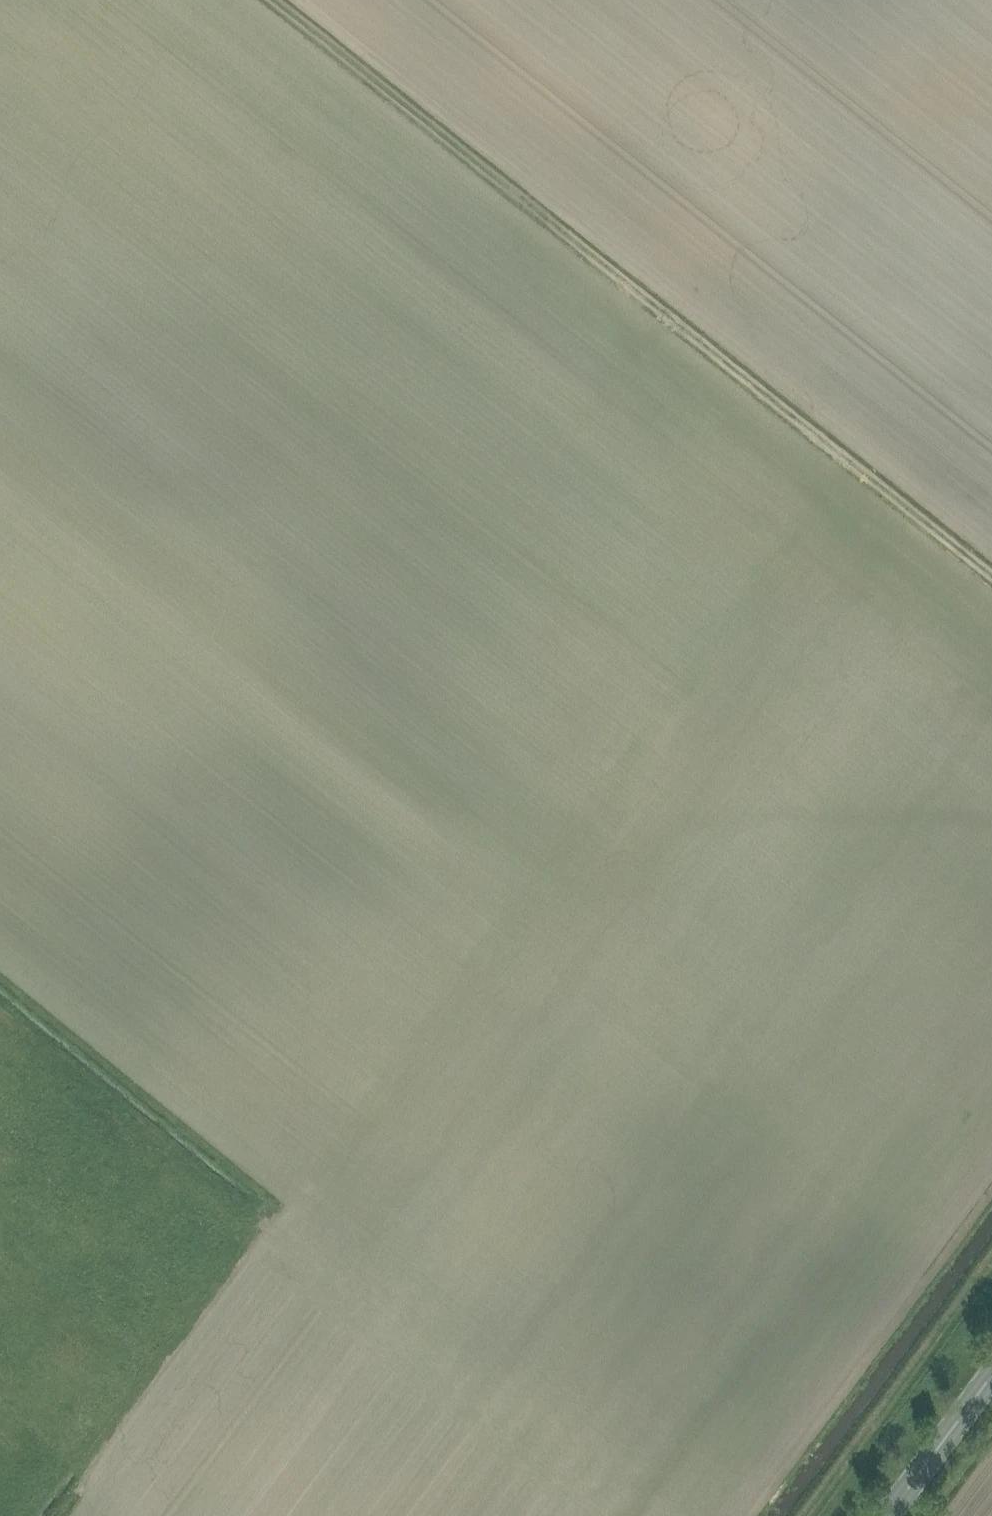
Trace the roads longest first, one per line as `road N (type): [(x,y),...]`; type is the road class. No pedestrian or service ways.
road 1 (primary): [(891,1515),(991,1380)]

